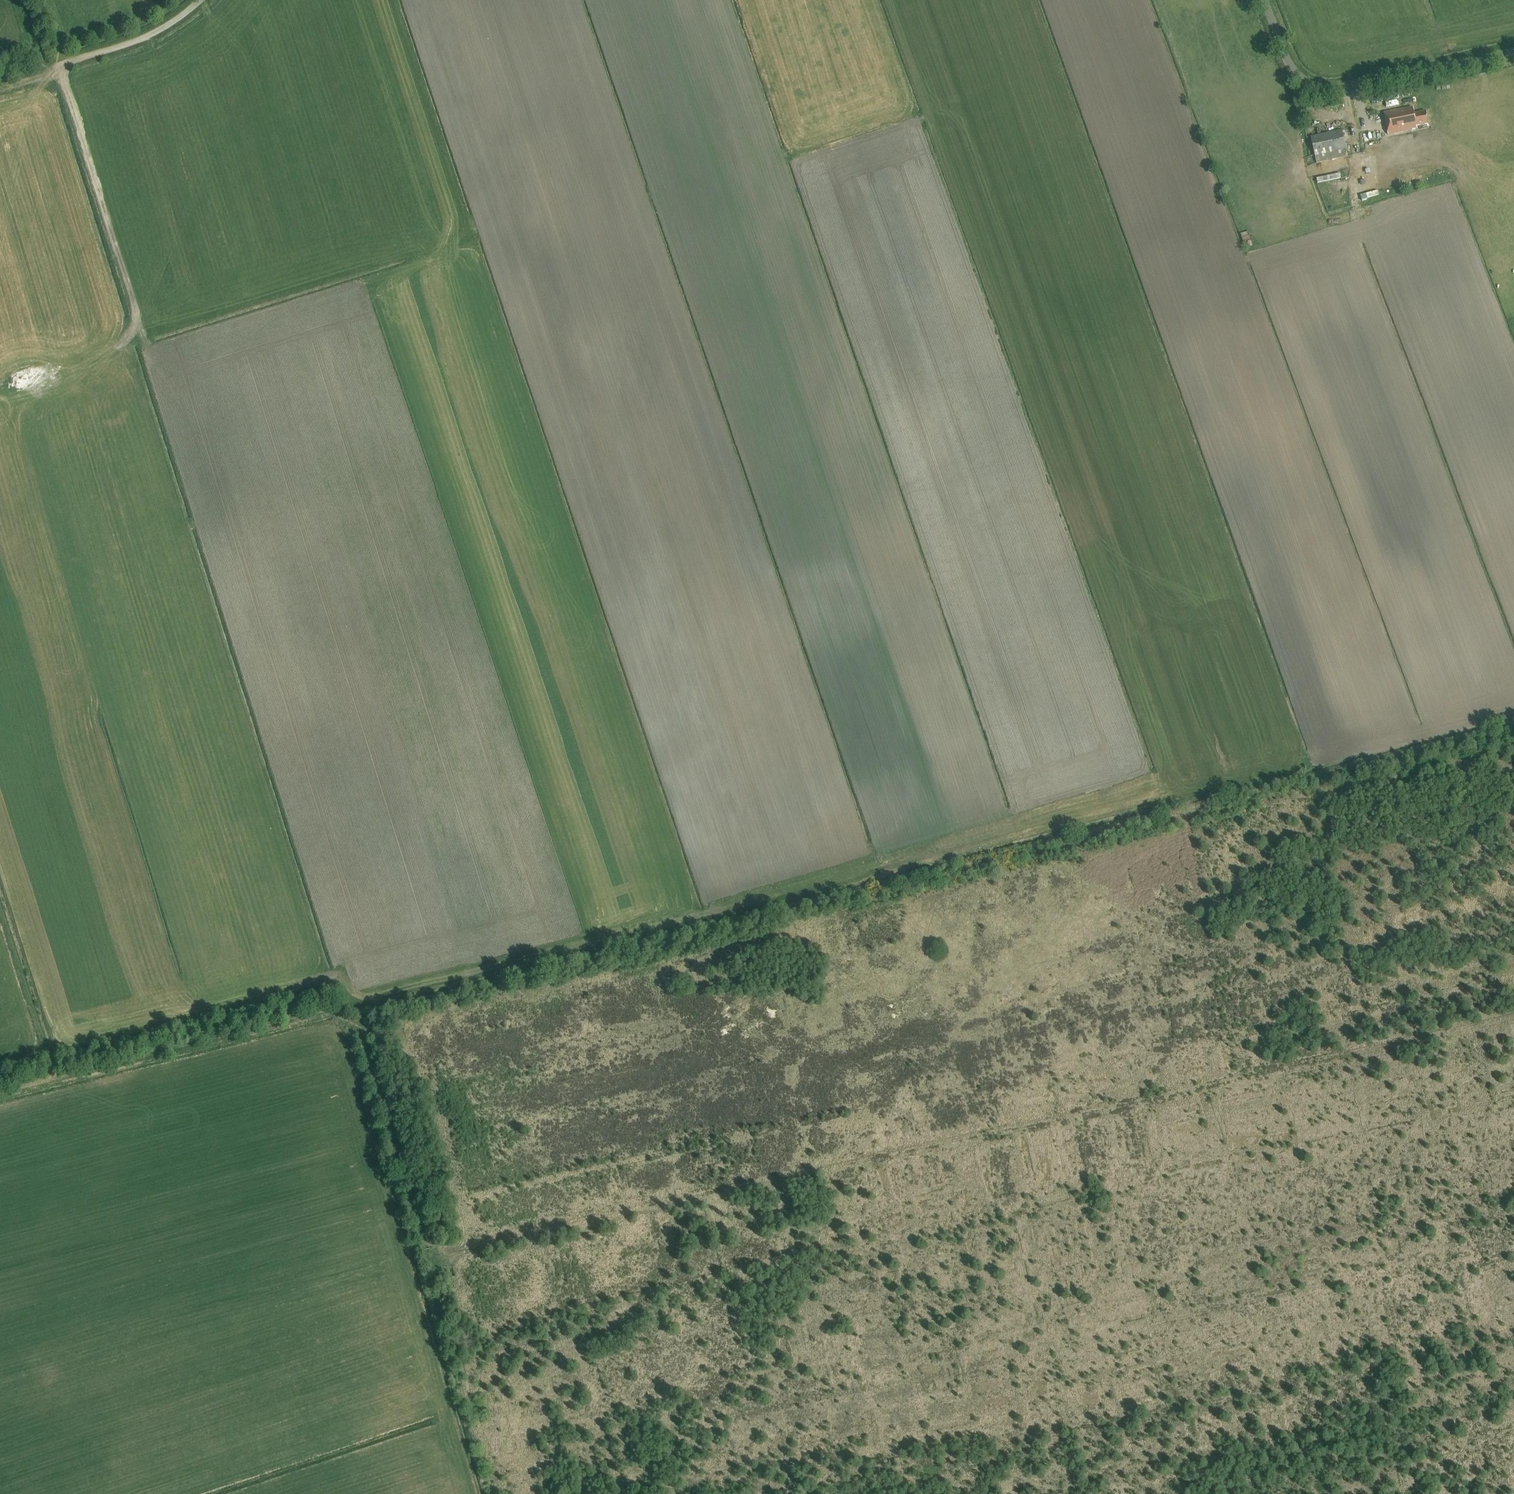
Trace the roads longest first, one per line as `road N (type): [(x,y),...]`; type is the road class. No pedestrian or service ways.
road 1 (track): [(58,1078),(323,1011),(361,1031),(425,1248)]
road 2 (unclassified): [(1513,49),(1341,87),(1308,81),(1295,72),(1263,0)]
road 3 (unclassified): [(51,67),(160,30),(201,0)]

